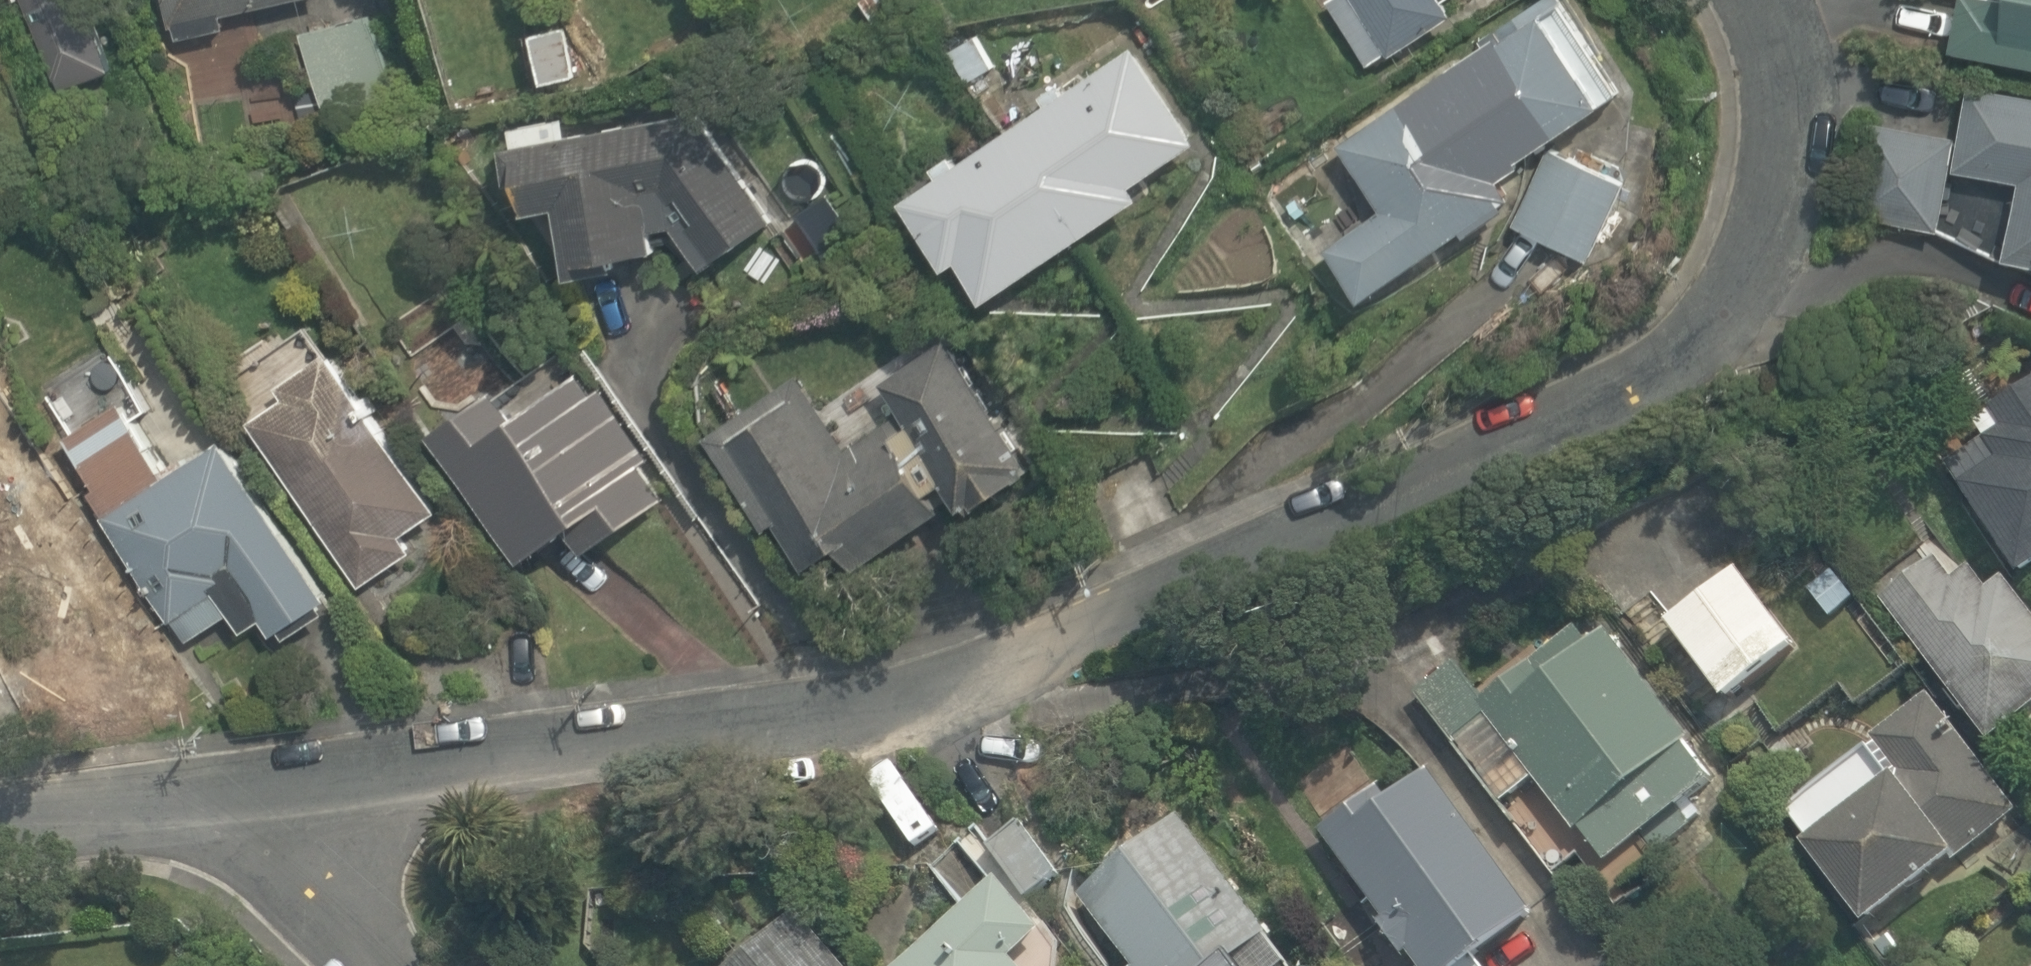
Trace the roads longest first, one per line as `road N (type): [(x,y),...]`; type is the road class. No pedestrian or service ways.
road 1 (residential): [(1749,0),(1805,120),(1788,254),(1664,375),(1272,602),(722,729),(298,840)]
road 2 (residential): [(298,840),(0,849)]
road 3 (residential): [(298,840),(421,965)]

